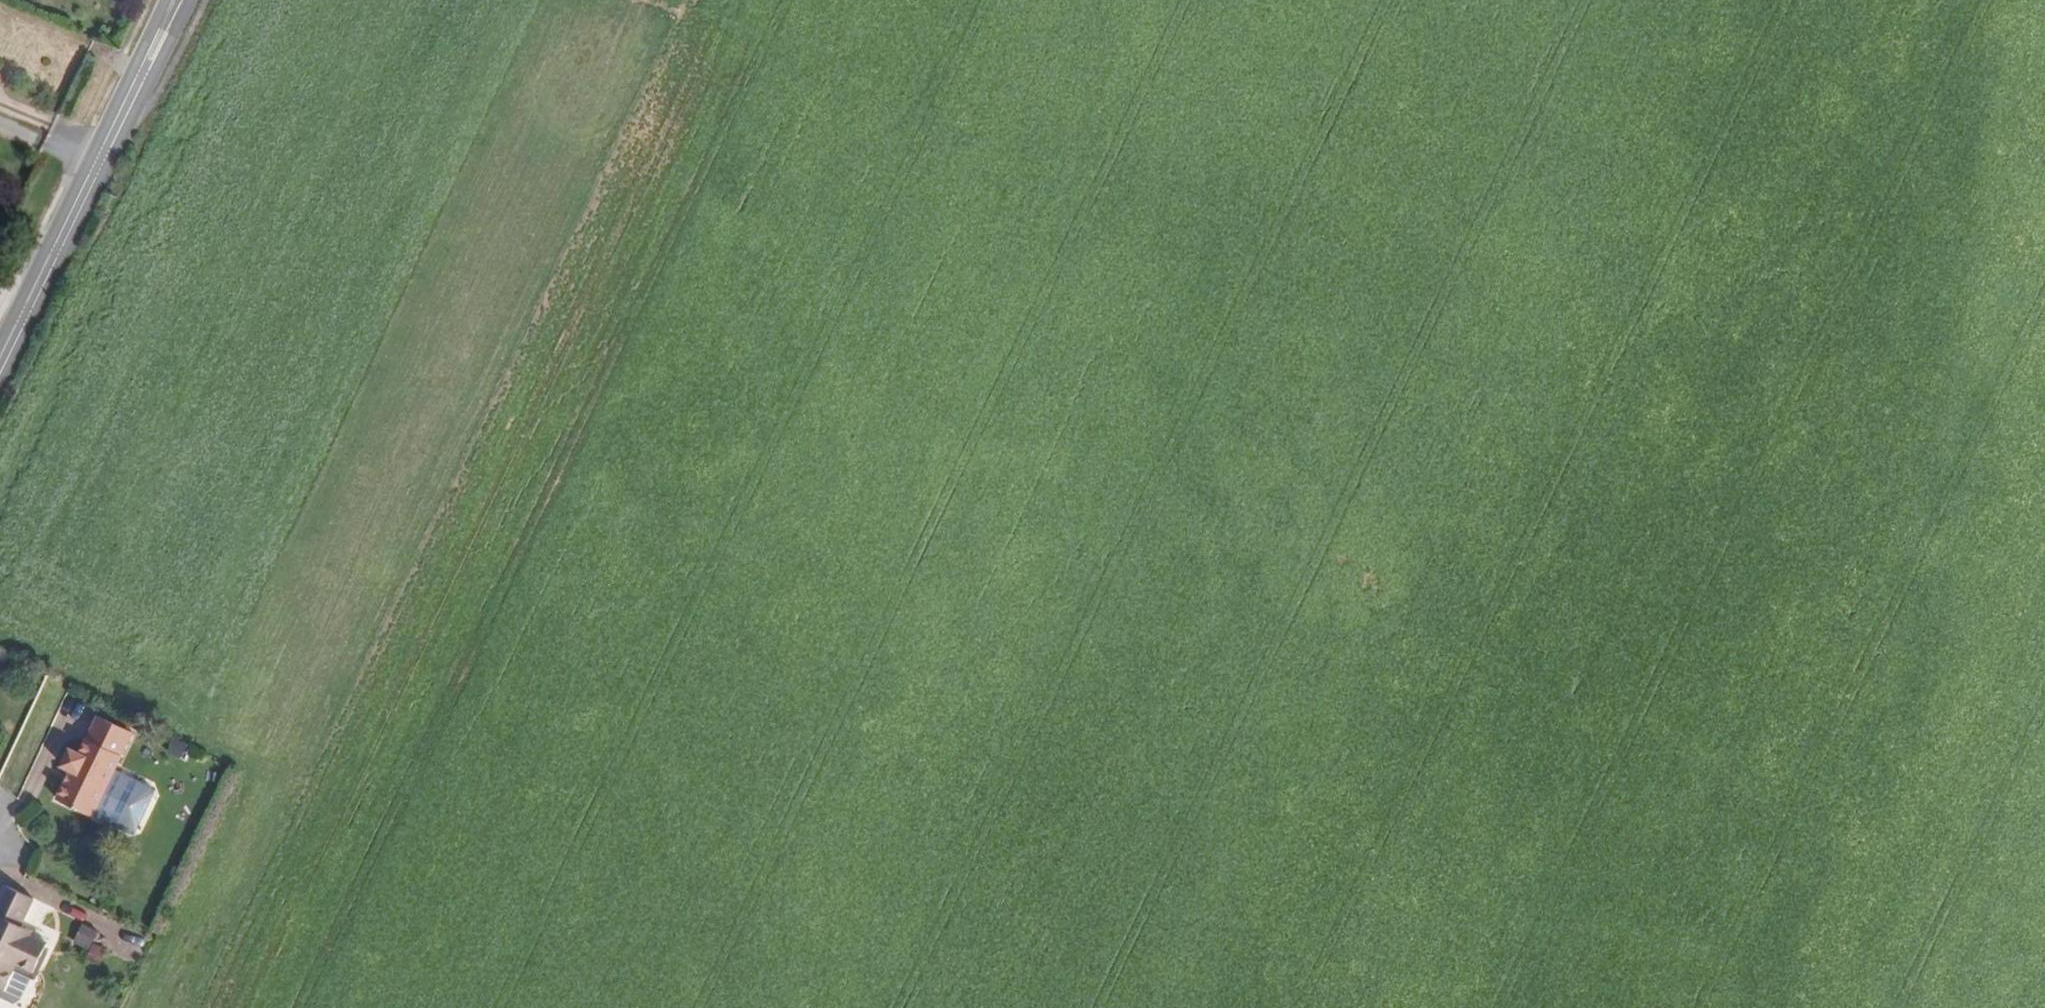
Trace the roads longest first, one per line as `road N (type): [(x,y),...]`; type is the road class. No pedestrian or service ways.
road 1 (secondary): [(161,0),(0,332)]

